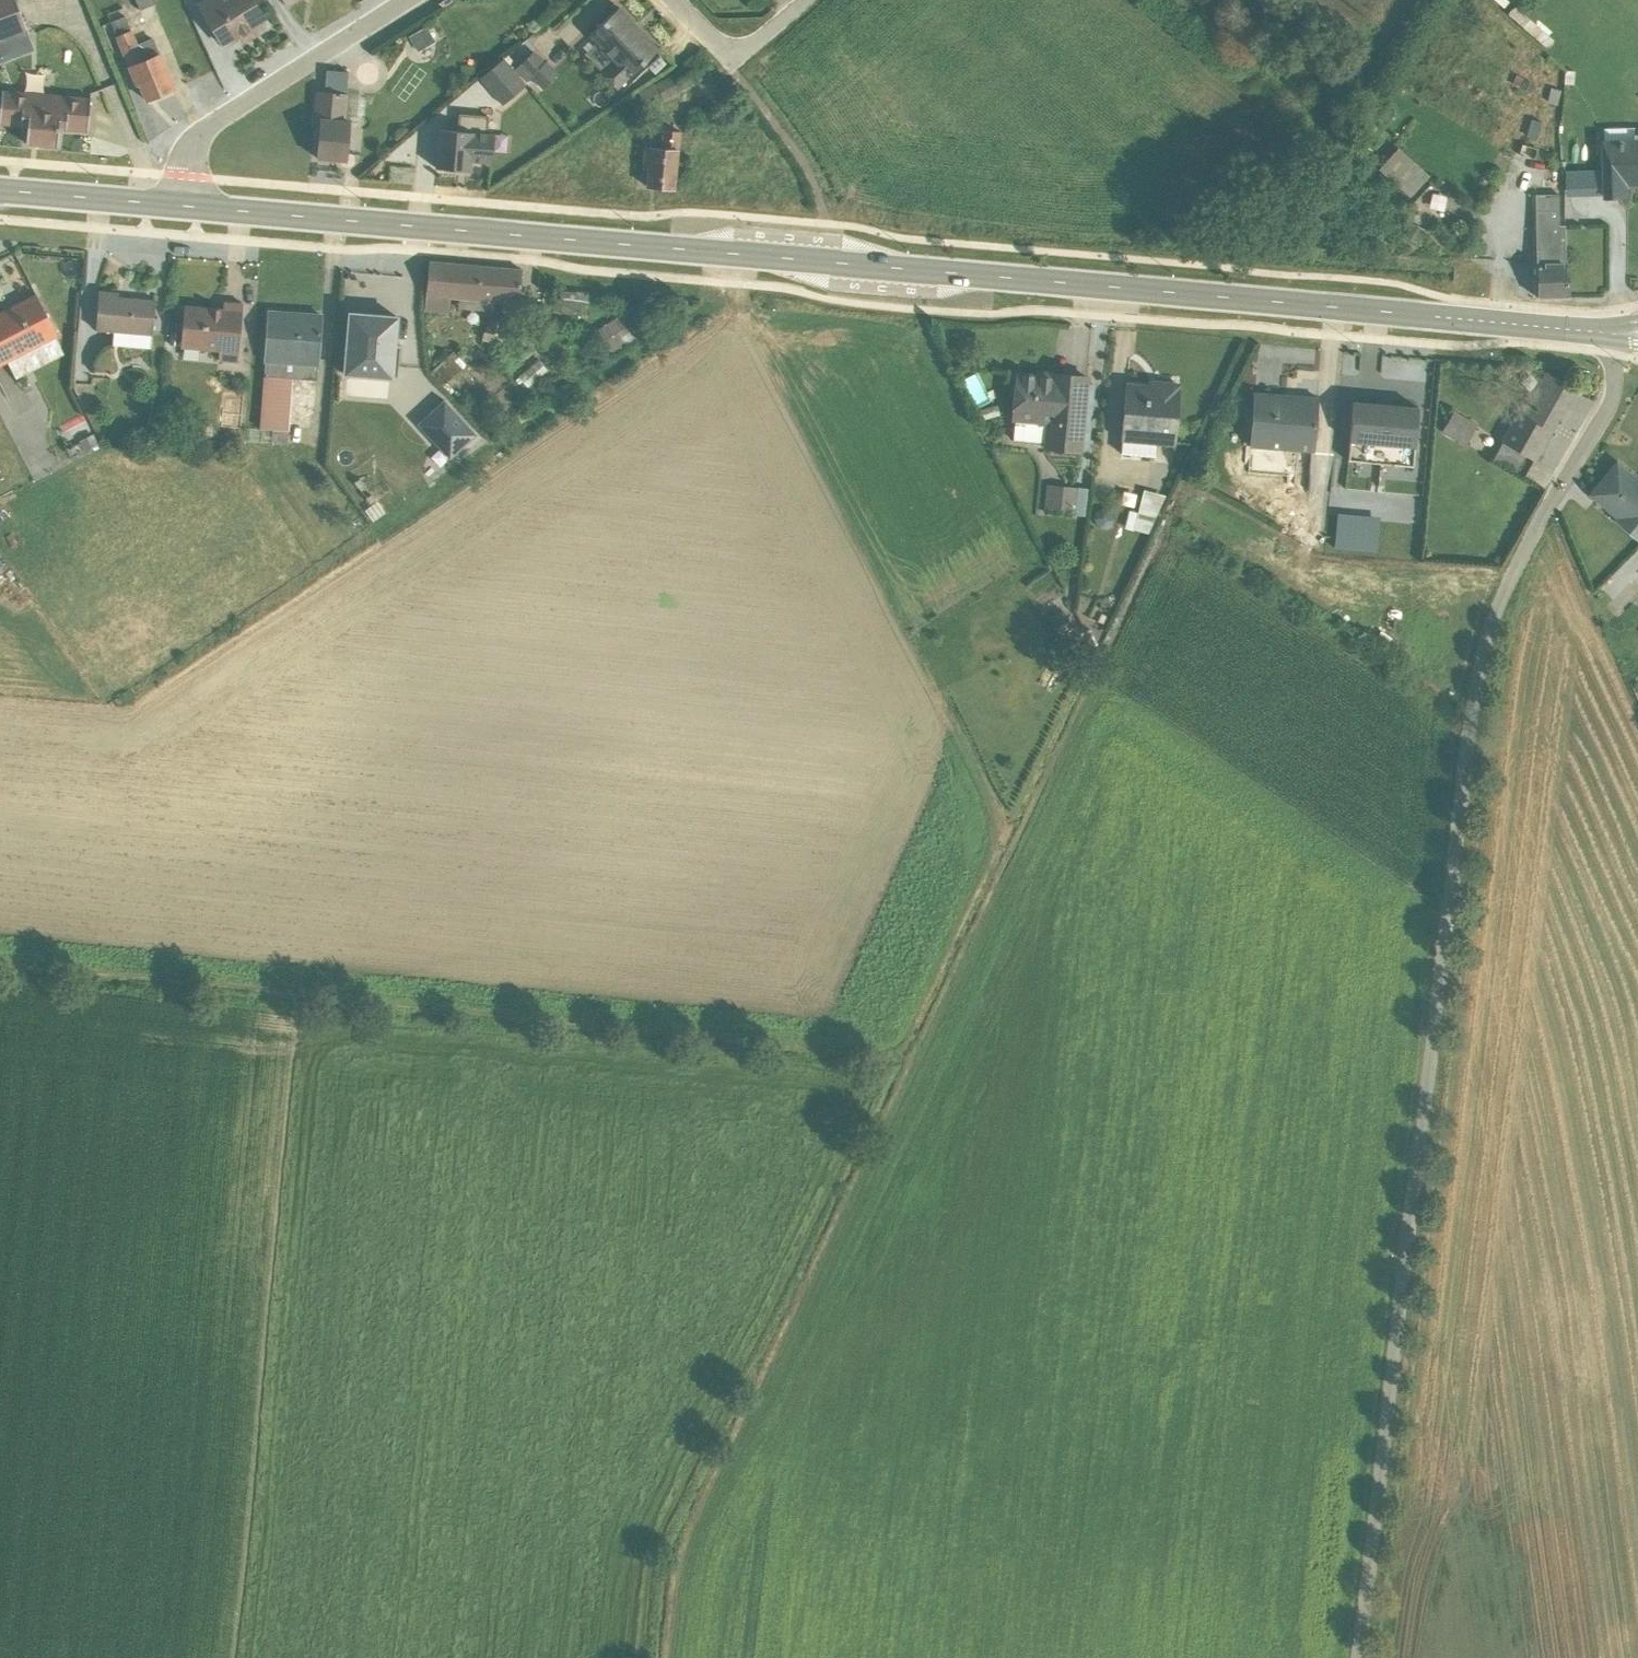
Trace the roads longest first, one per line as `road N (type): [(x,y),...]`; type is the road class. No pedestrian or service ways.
road 1 (unclassified): [(1360,1657),(1483,657),(1544,512),(1610,410),(1613,334)]
road 2 (primary): [(949,273),(1613,334)]
road 3 (primary): [(184,207),(826,263)]
road 4 (unclassified): [(405,0),(219,117),(190,144),(184,207)]
road 5 (primary): [(0,190),(184,207)]
road 6 (primary): [(949,273),(826,263)]

